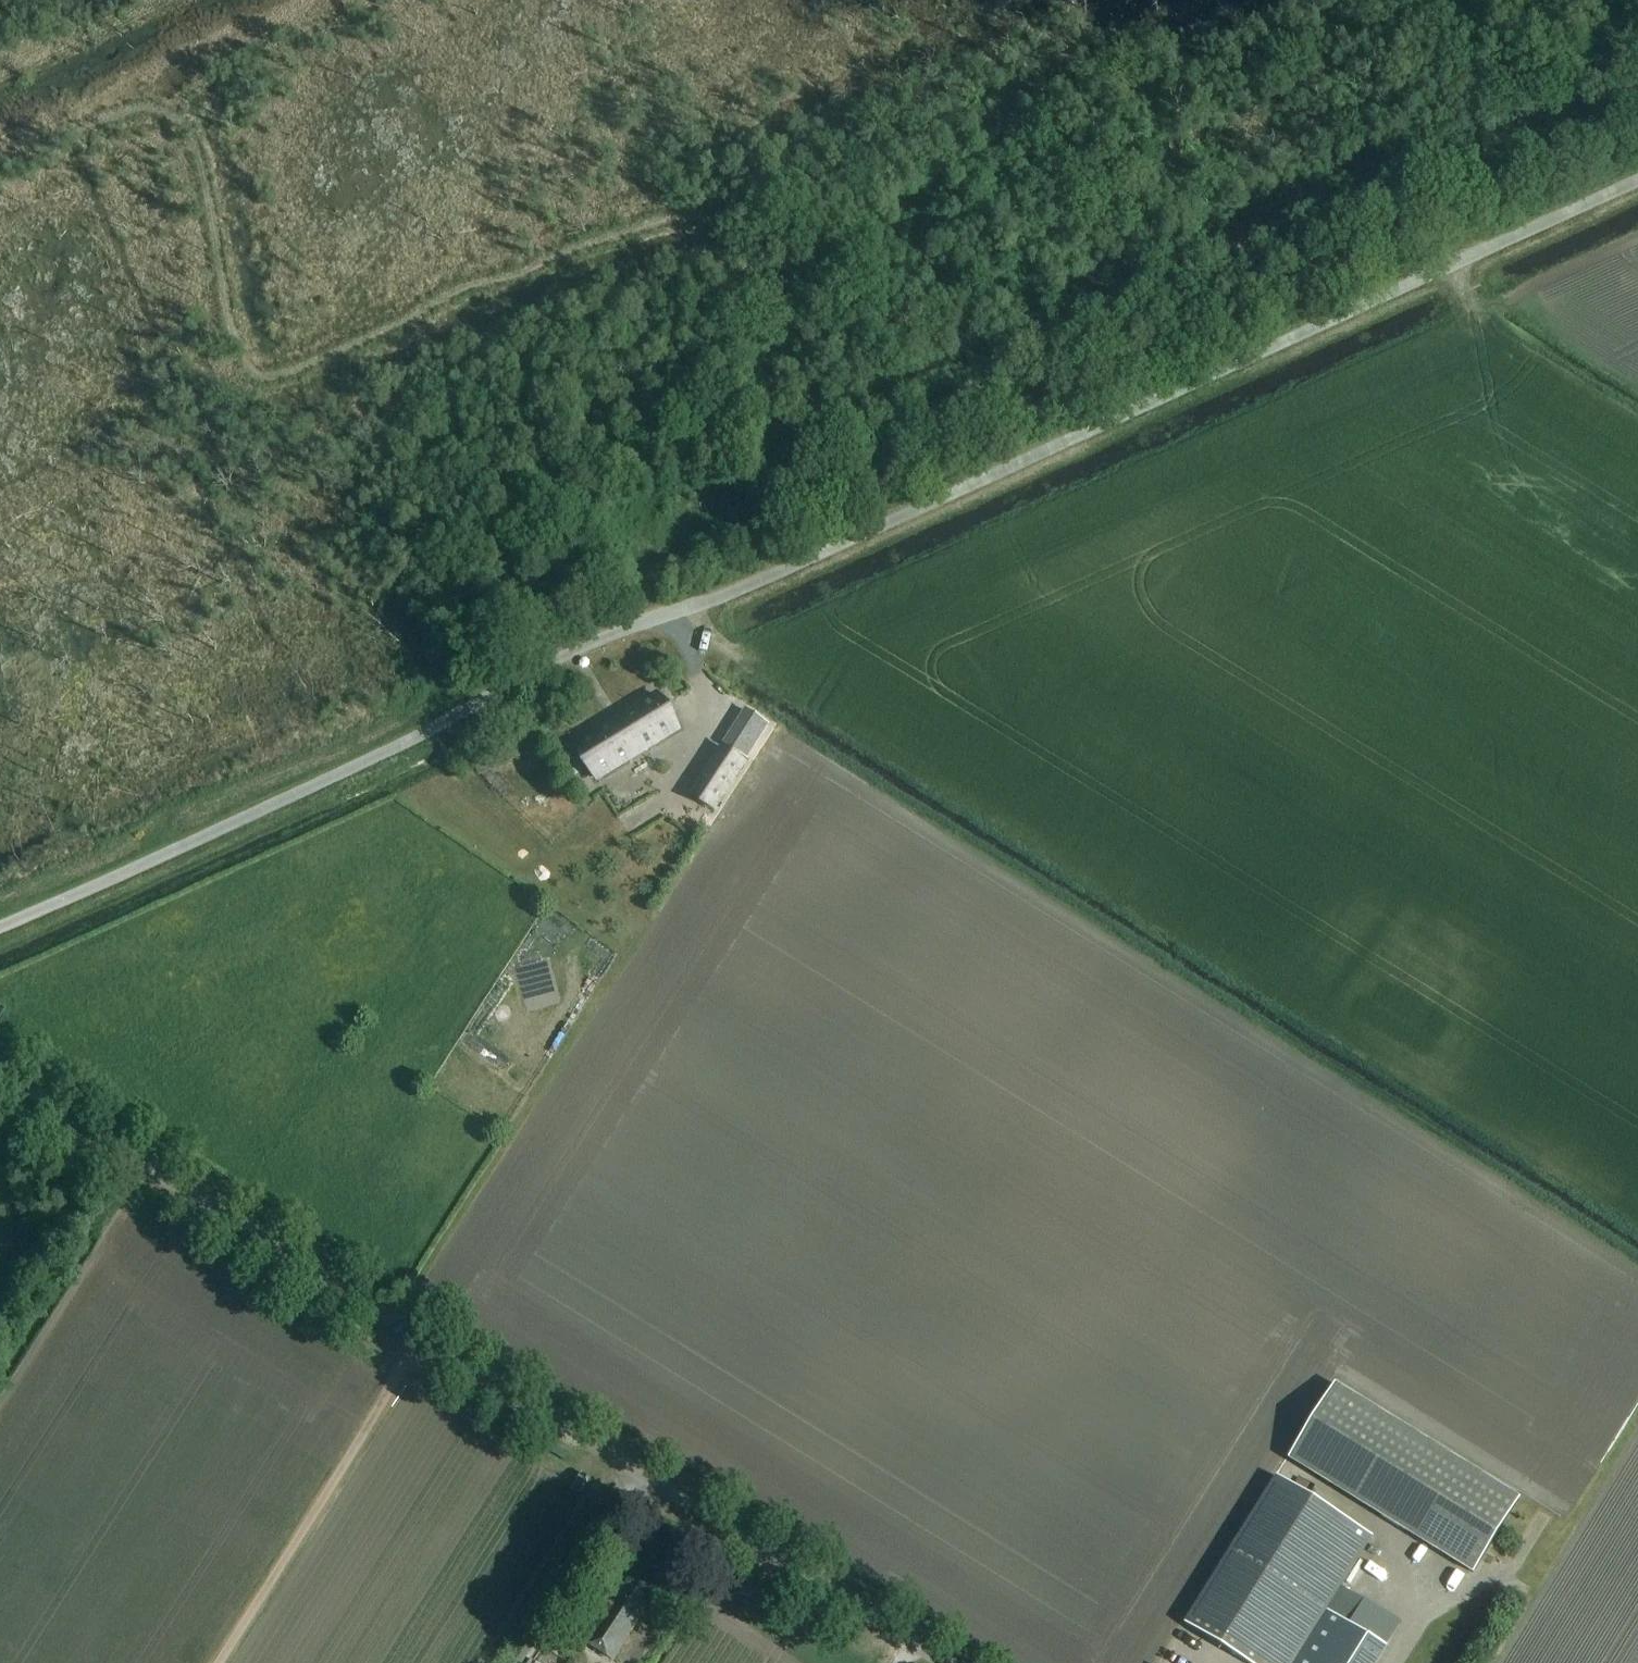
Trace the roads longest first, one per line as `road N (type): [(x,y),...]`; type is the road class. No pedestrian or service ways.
road 1 (unclassified): [(942,1662),(0,1074)]
road 2 (track): [(422,1338),(217,1662)]

